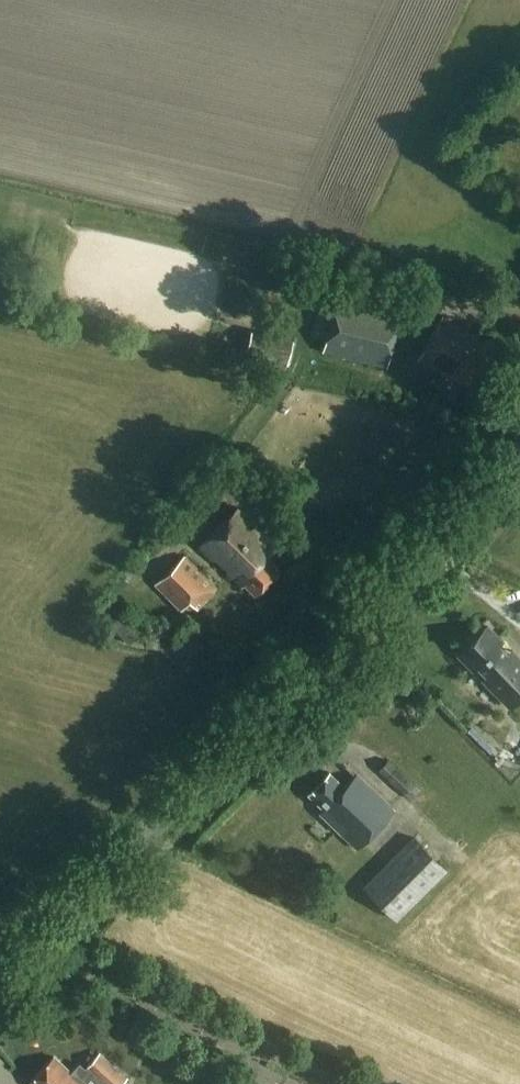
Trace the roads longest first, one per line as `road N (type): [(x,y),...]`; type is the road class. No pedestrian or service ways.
road 1 (tertiary): [(0,981),(519,452)]

